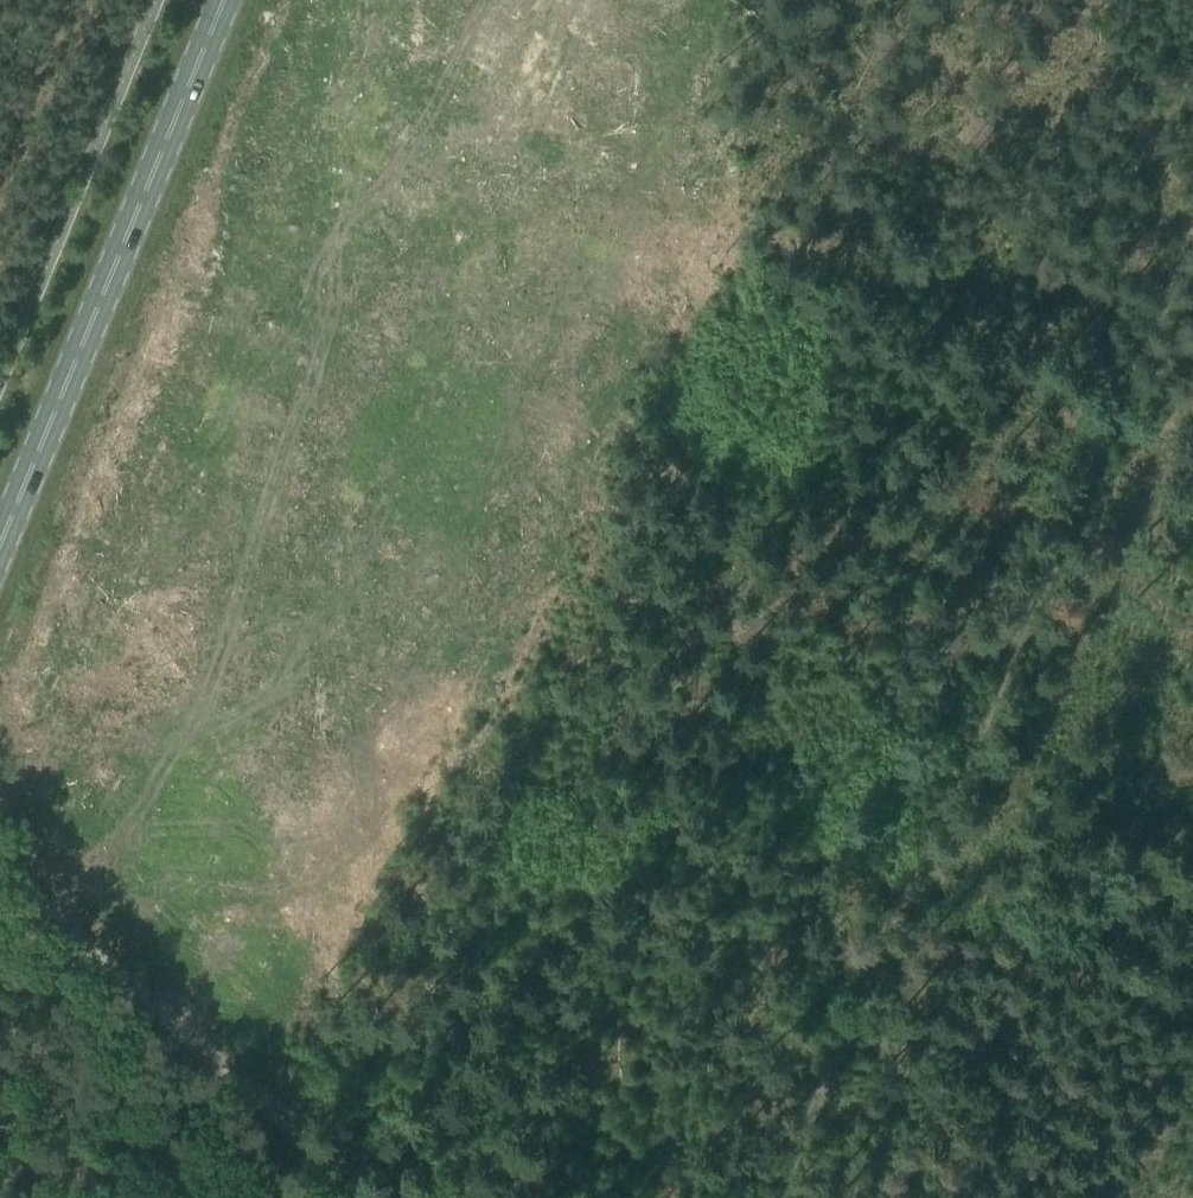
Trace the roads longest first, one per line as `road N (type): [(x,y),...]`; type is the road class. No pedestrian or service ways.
road 1 (track): [(911,901),(1192,245)]
road 2 (track): [(785,1197),(911,901),(1192,1016)]
road 3 (primary): [(0,543),(223,0)]
road 4 (track): [(368,1197),(0,876)]

